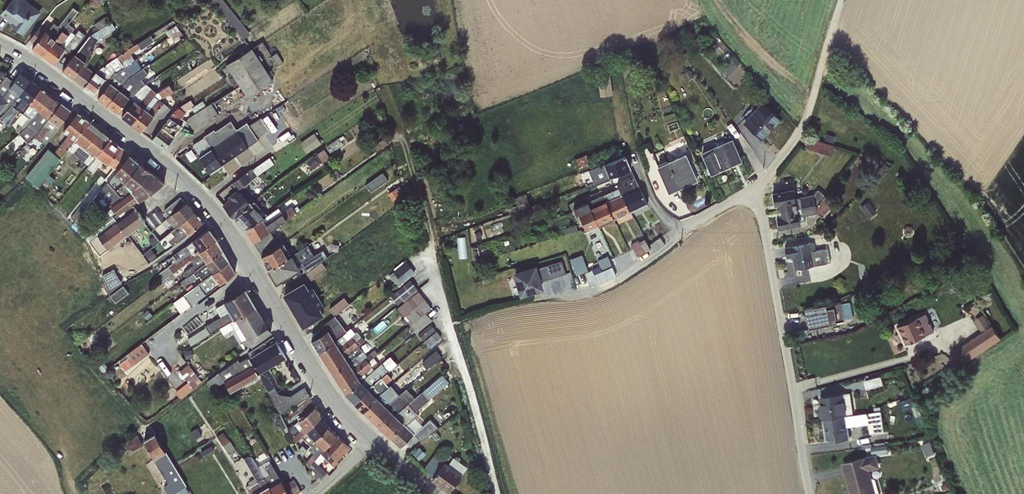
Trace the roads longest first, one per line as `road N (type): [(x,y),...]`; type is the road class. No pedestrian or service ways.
road 1 (residential): [(370,442),(315,377),(218,215),(84,102),(0,46)]
road 2 (residential): [(809,493),(758,189)]
road 3 (residential): [(841,0),(801,128),(758,189)]
road 4 (track): [(403,138),(448,325)]

